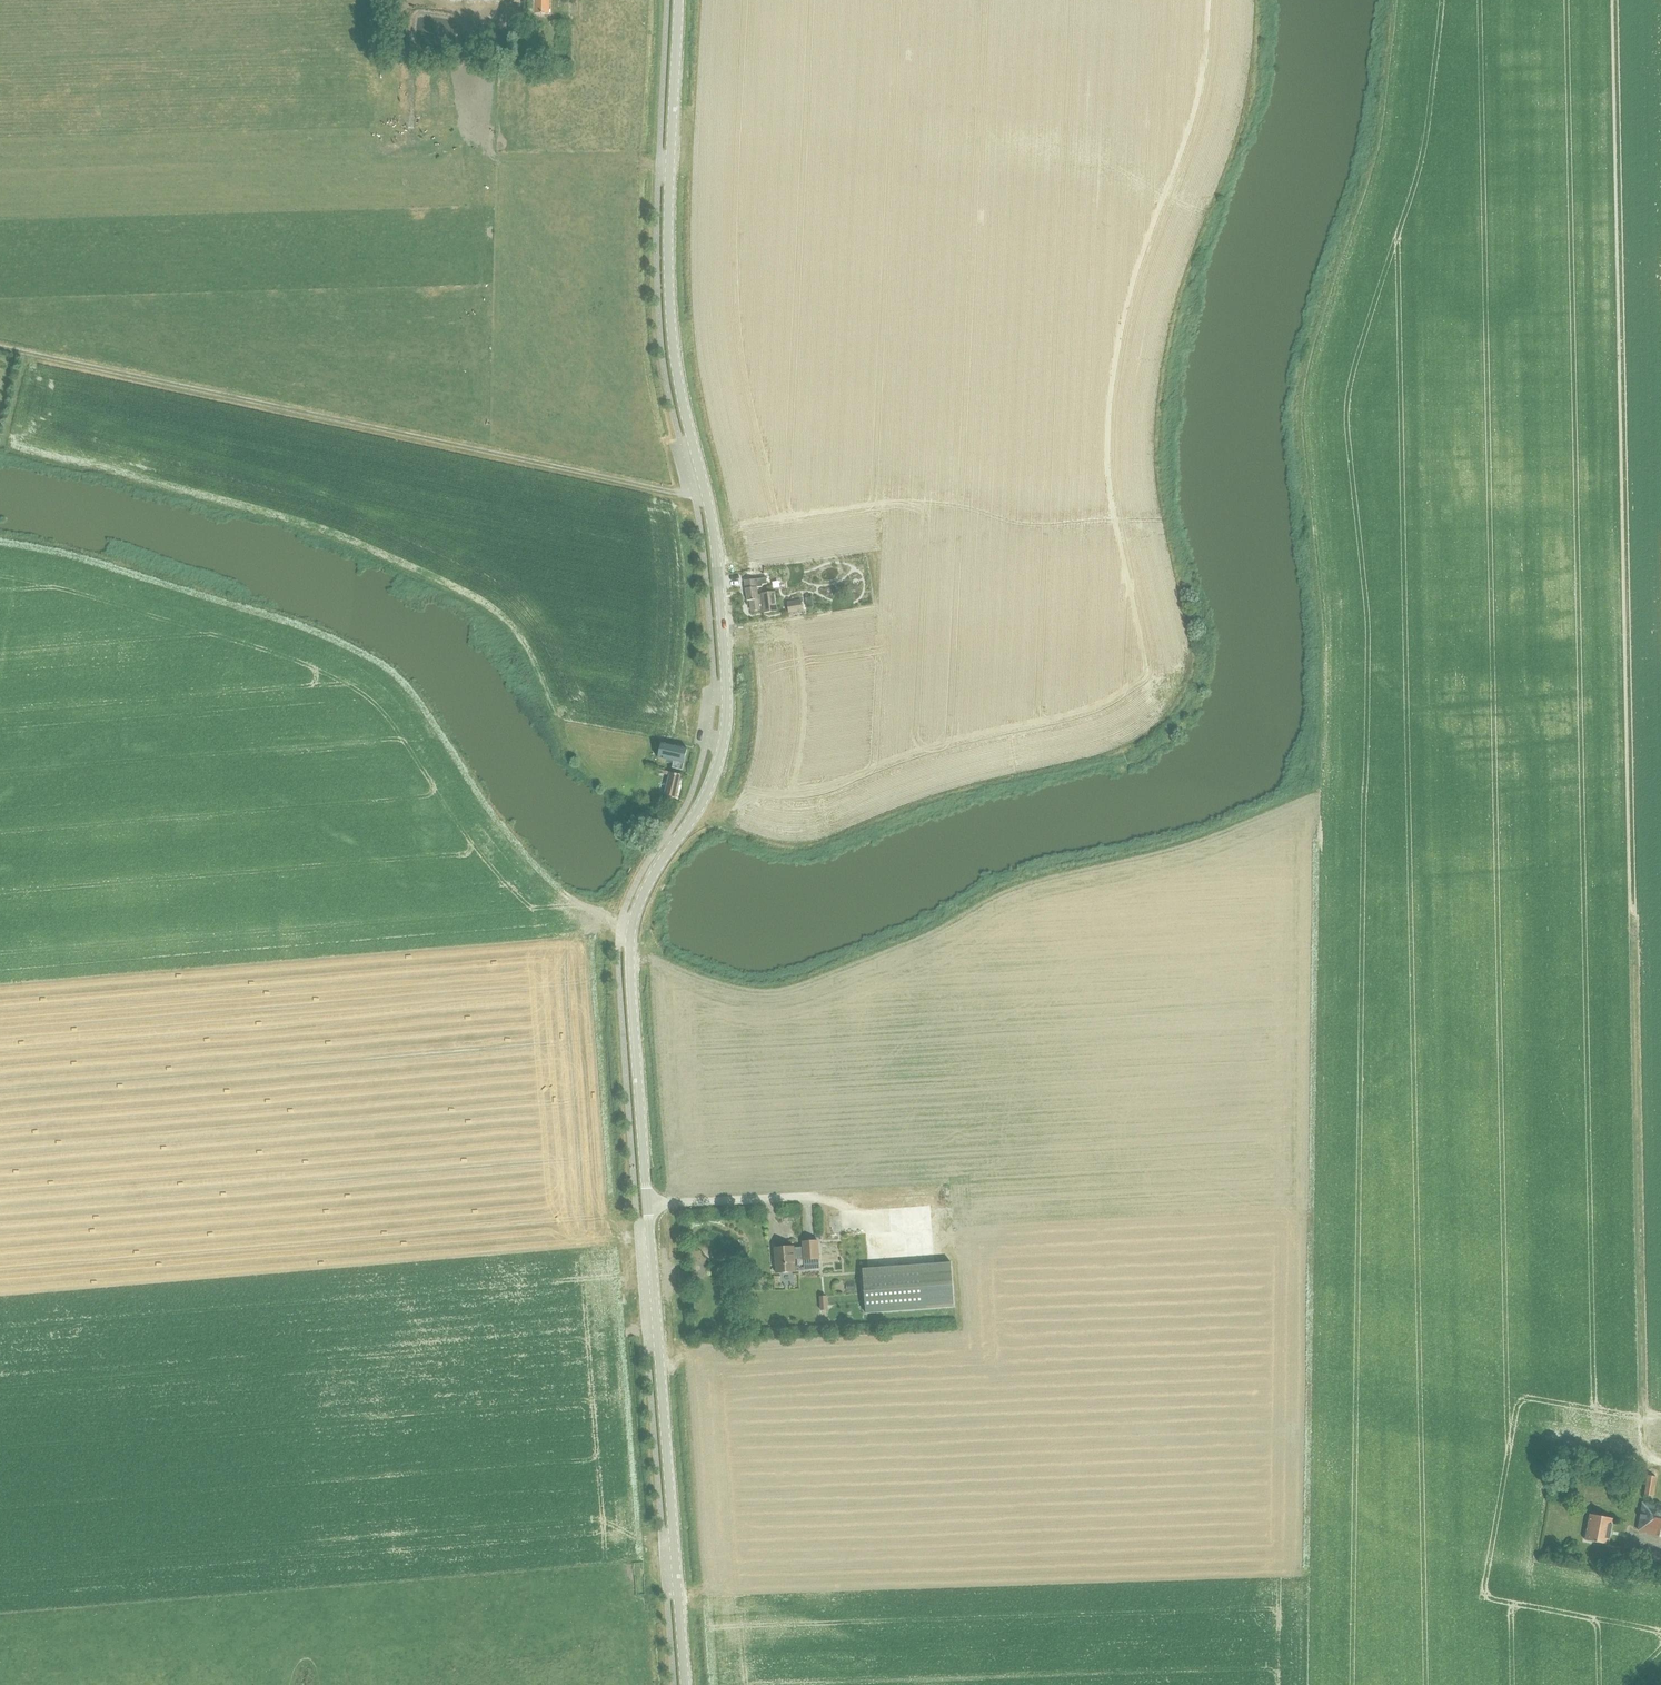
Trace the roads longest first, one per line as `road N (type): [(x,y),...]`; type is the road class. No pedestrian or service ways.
road 1 (unclassified): [(686,1684),(629,948),(650,879),(716,772),(727,712),(714,537),(686,417),(670,300),(679,0)]

